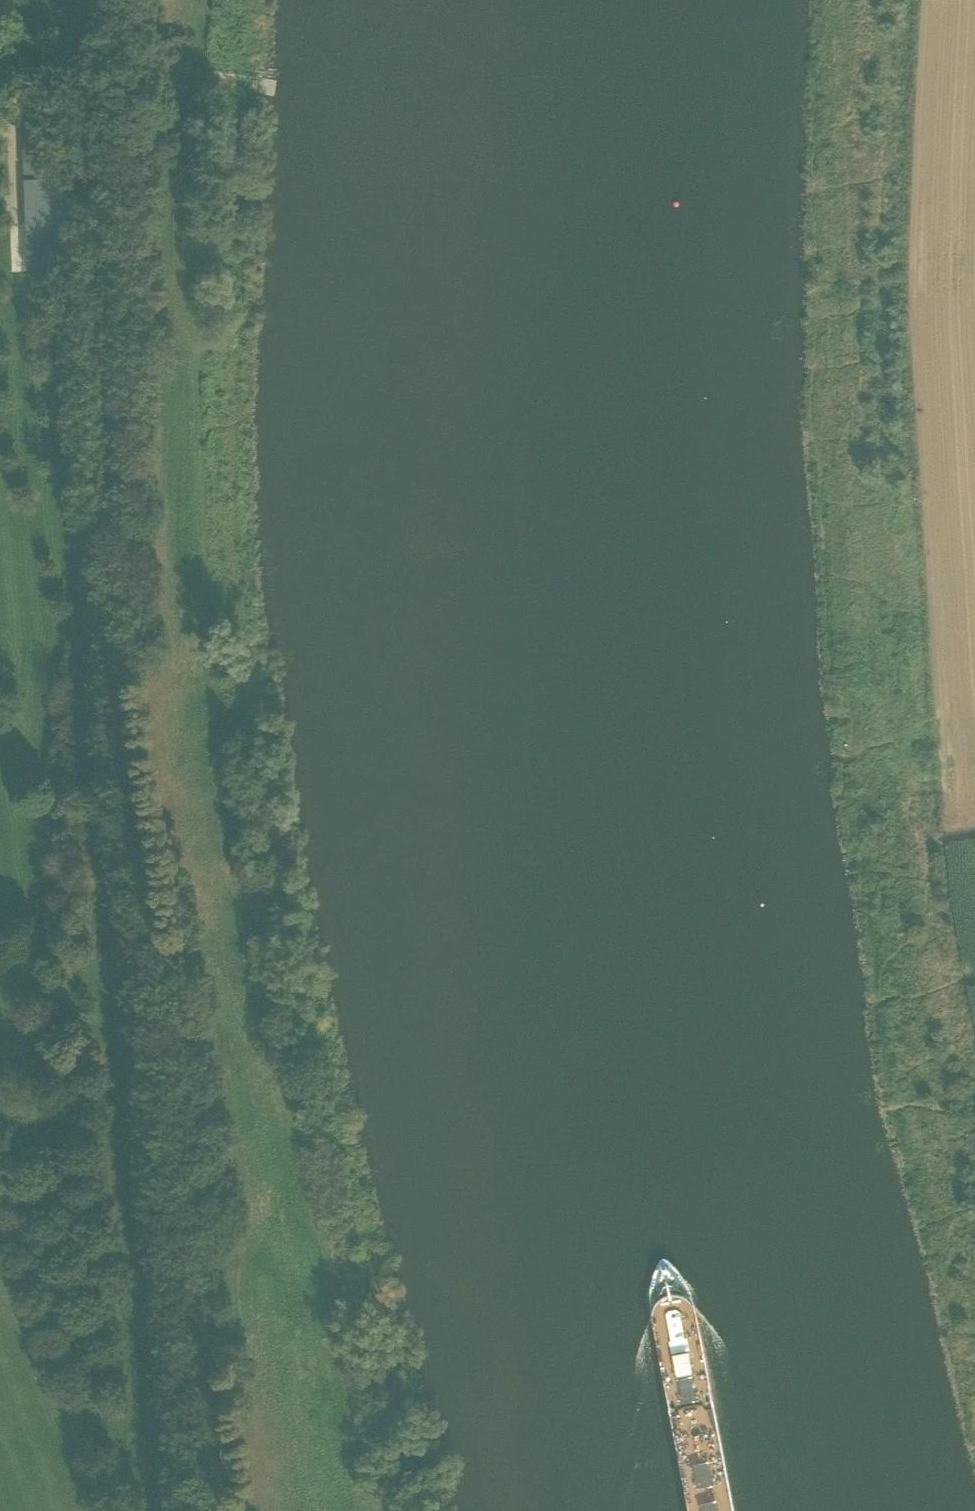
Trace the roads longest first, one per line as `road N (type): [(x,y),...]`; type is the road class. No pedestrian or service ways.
road 1 (track): [(130,1510),(77,559),(64,435),(36,364),(20,238)]

